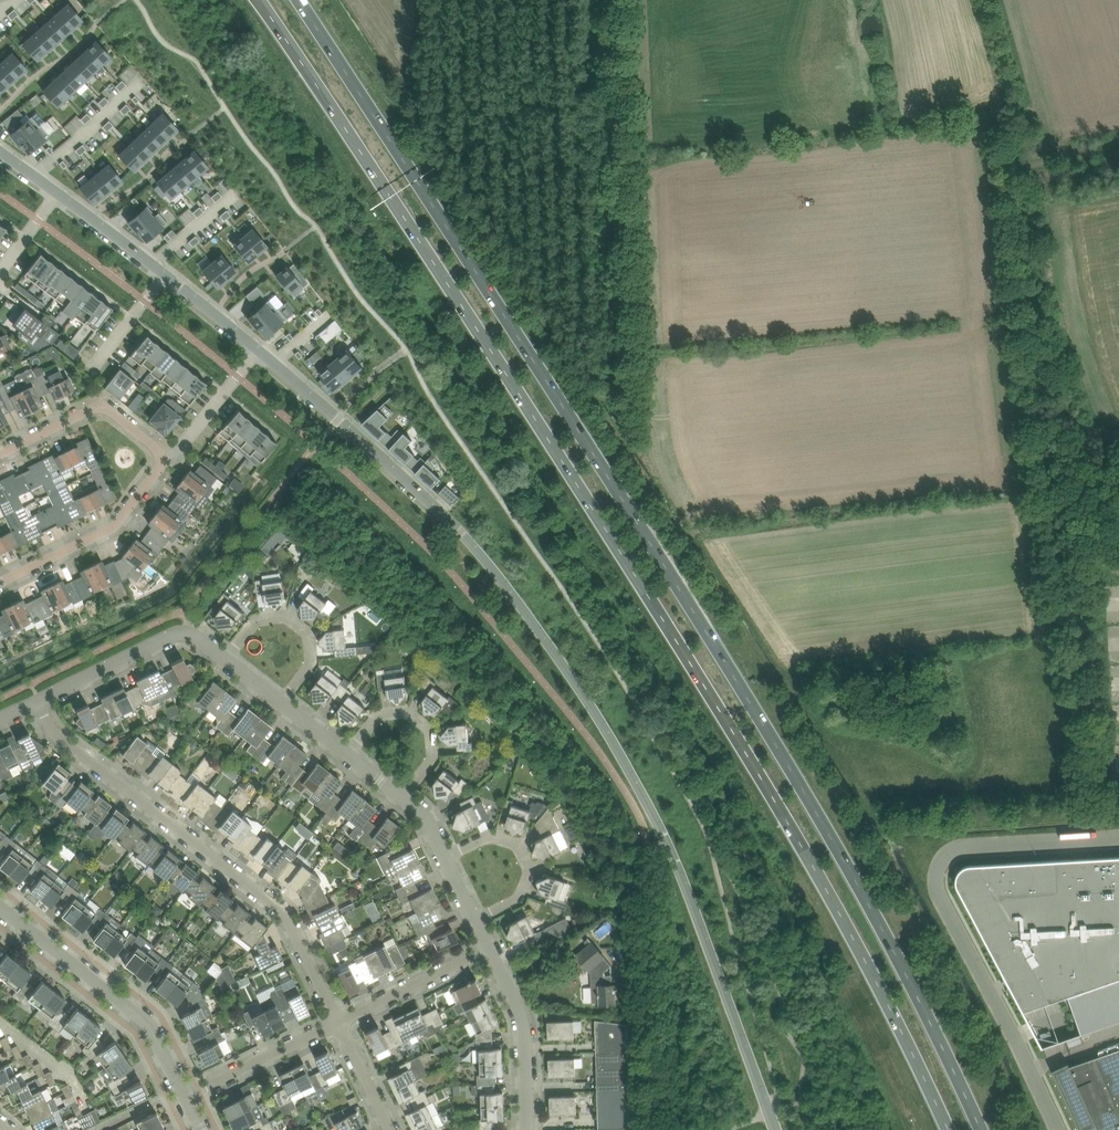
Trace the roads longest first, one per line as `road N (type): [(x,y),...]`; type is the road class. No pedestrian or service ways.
road 1 (trunk): [(259,0),(701,681),(830,899),(947,1129)]
road 2 (trunk): [(983,1129),(801,785),(299,0)]
road 3 (unclassified): [(667,845),(580,689),(476,548),(259,351)]
road 4 (unclassified): [(1053,1129),(933,890),(933,872),(941,854),(957,848),(1118,839)]
road 5 (residential): [(338,1022),(282,915),(56,733),(38,700)]
road 6 (track): [(779,667),(883,823),(1118,805)]
road 7 (unclassified): [(653,404),(636,366),(620,0)]
road 8 (track): [(1098,806),(1091,665),(1057,449)]
road 9 (unclassified): [(776,1129),(667,845)]
road 10 (track): [(1057,449),(1015,172)]
road 11 (tertiary): [(185,1094),(141,1016),(0,906)]
road 12 (unclassified): [(259,351),(59,193)]
road 13 (residential): [(160,457),(116,526),(0,584)]
road 14 (residential): [(225,662),(179,633),(38,700)]
road 15 (residential): [(526,1129),(522,1020),(488,947)]
road 16 (residential): [(0,455),(93,411),(113,415),(160,457)]
road 17 (residential): [(475,919),(522,895),(530,872),(519,846),(487,837),(444,857)]
road 18 (residential): [(280,703),(310,665),(309,638),(284,618),(254,624),(225,662)]
road 19 (residential): [(405,797),(430,763),(430,733),(403,714),(375,720),(347,754)]
road 20 (residential): [(185,1094),(338,1022)]
road 21 (residential): [(338,1022),(488,947)]
road 22 (residential): [(259,351),(178,453),(160,457)]
road 23 (residential): [(390,1129),(338,1022)]

